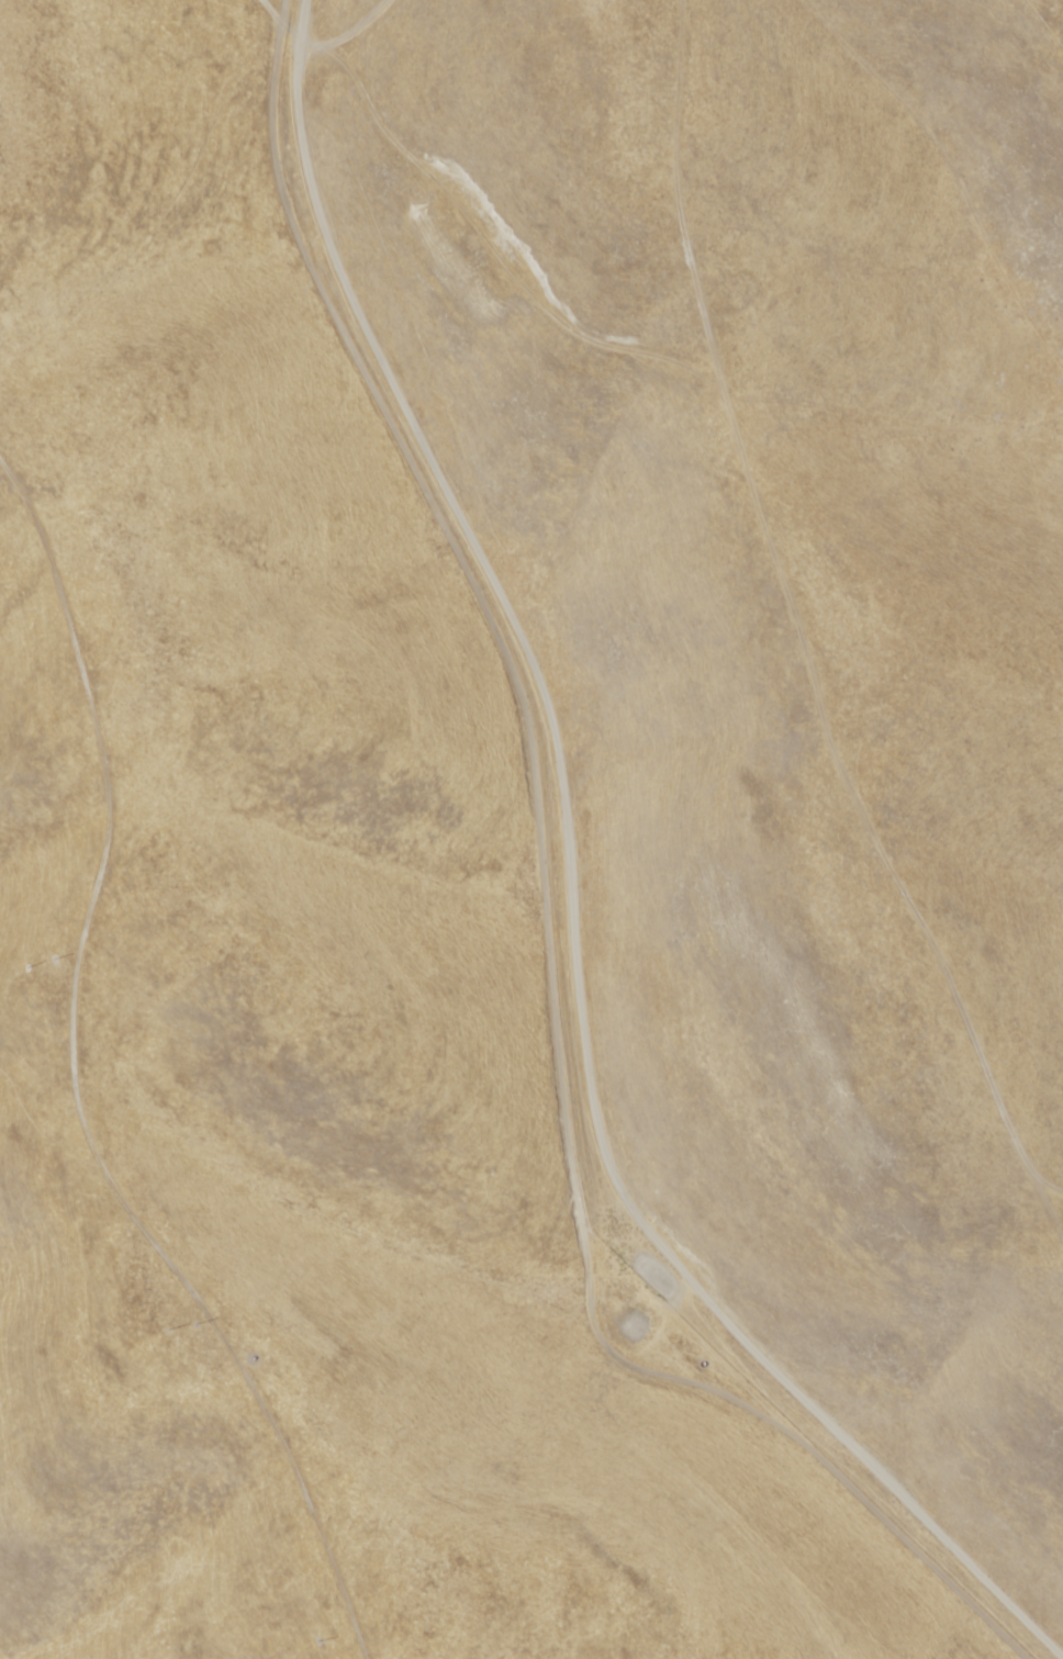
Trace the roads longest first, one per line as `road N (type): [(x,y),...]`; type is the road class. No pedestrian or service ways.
road 1 (residential): [(945,1658),(585,1316),(499,1131),(493,749),(481,674),(331,471),(331,437),(296,407),(227,239),(218,0)]

